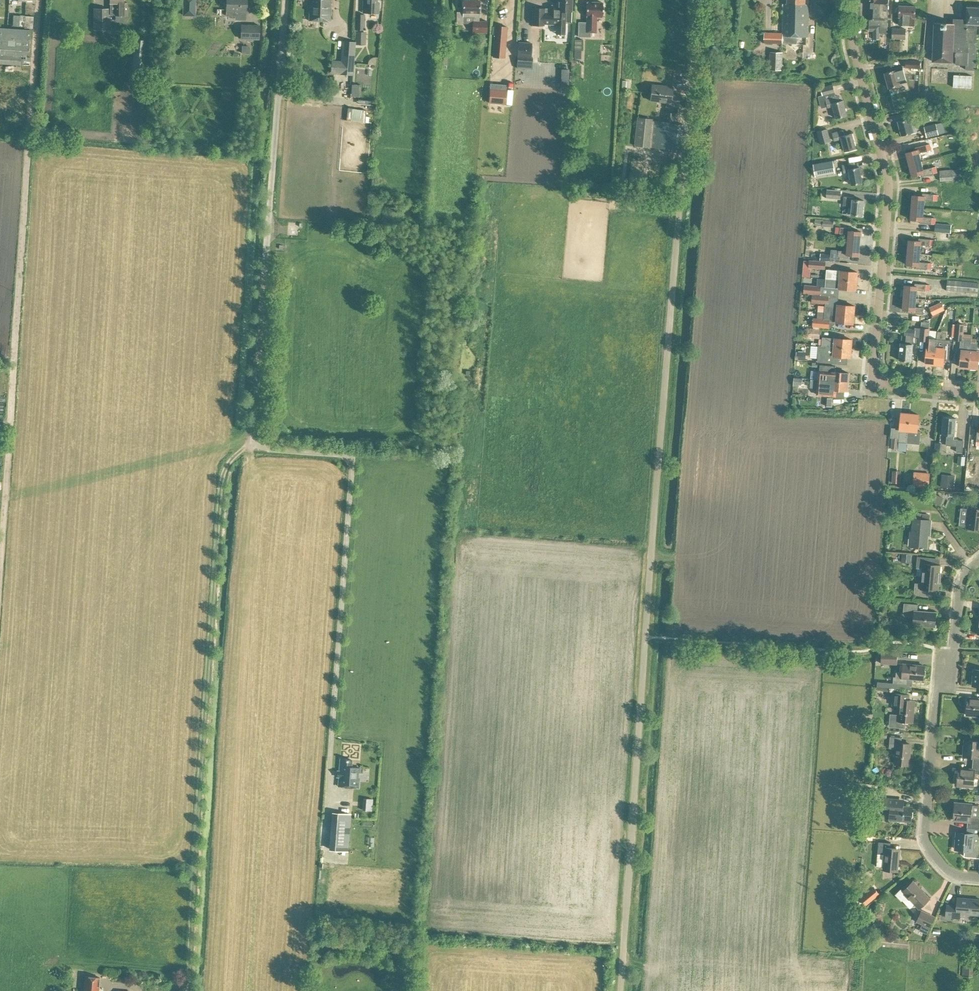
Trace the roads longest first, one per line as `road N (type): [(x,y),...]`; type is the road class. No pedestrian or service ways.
road 1 (unclassified): [(621,990),(695,0)]
road 2 (residential): [(978,393),(890,385),(873,368),(892,179),(853,45),(853,0)]
road 3 (residential): [(978,878),(940,863),(925,825),(937,686),(951,677),(962,578),(978,559)]

